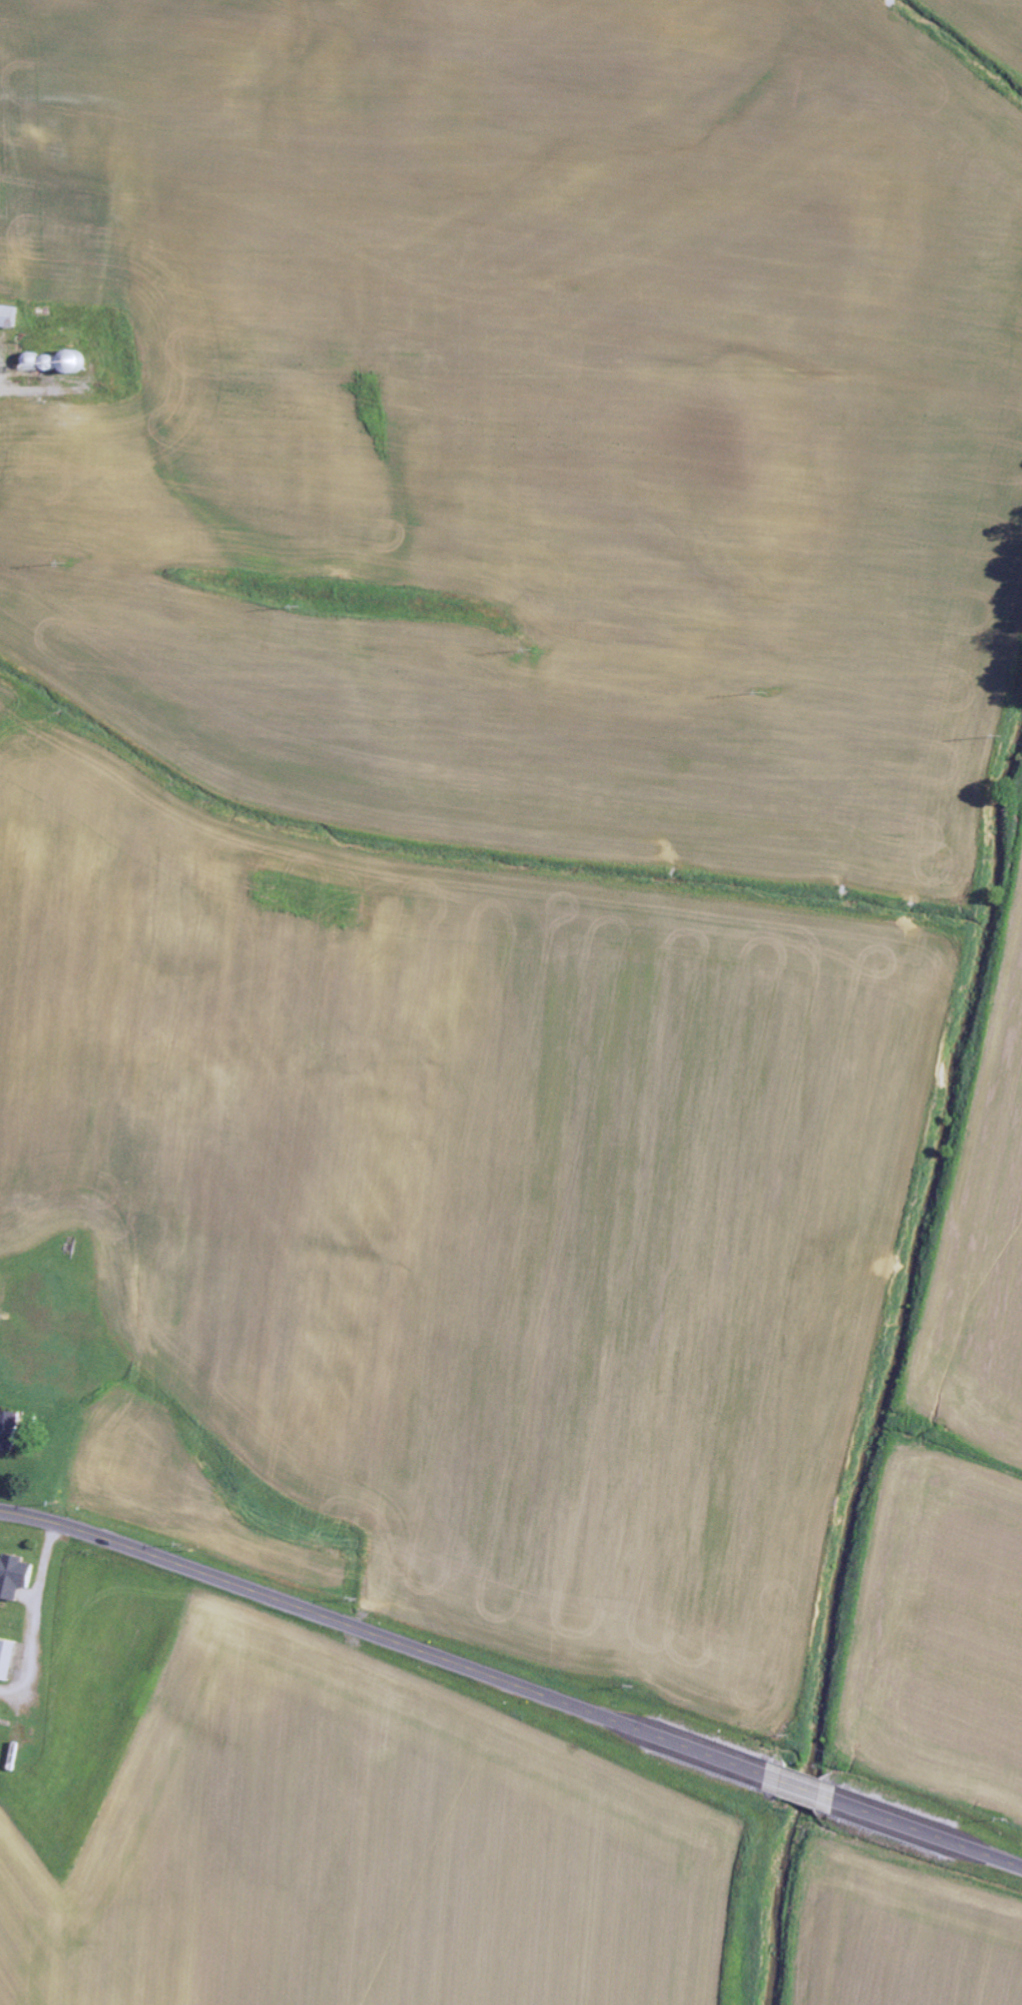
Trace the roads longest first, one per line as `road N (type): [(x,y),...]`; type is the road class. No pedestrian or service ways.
road 1 (primary): [(1021,1867),(214,1577),(0,1514)]

